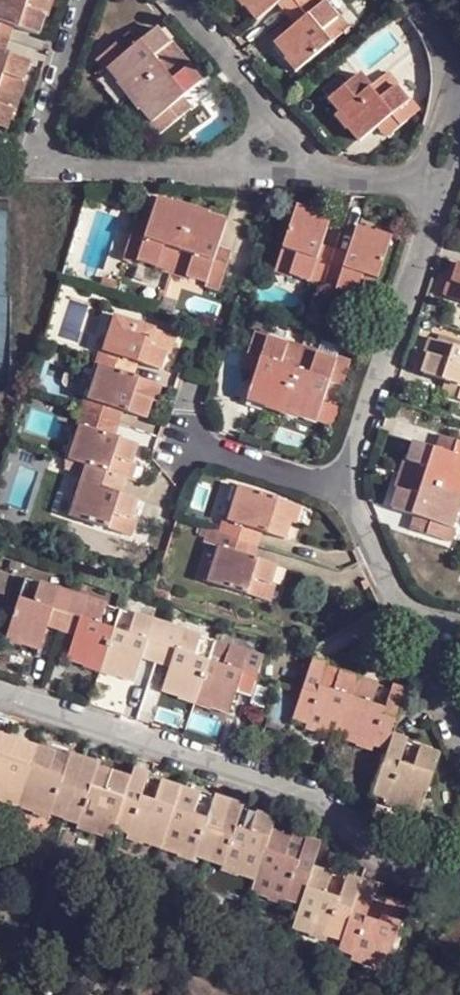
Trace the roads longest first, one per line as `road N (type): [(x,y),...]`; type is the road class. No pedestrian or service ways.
road 1 (residential): [(0,693),(309,791),(380,866),(430,875),(459,858)]
road 2 (residential): [(80,0),(34,133),(65,165),(324,170)]
road 3 (residential): [(340,486),(440,179)]
road 4 (residential): [(175,0),(324,170)]
road 5 (residential): [(187,437),(340,486)]
road 6 (residential): [(408,614),(340,486)]
road 7 (residential): [(459,730),(408,614)]

